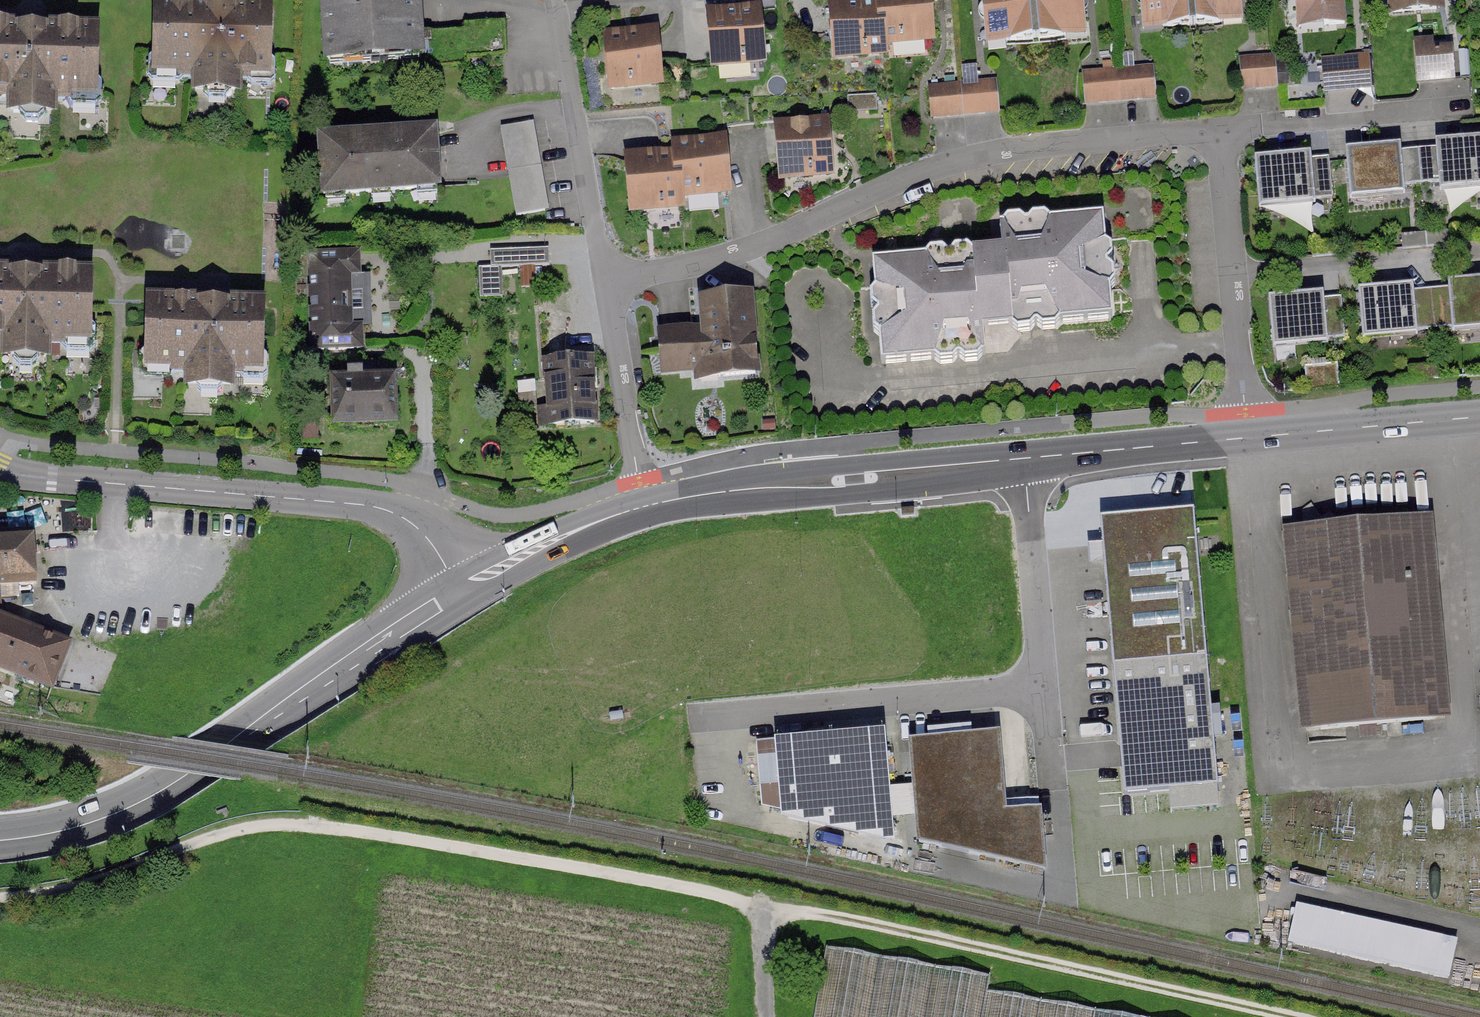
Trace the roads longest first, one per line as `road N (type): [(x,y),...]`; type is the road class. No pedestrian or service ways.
road 1 (track): [(0,896),(99,885),(257,827),(335,825),(727,894),(764,911),(830,916),(1295,1016)]
road 2 (residential): [(595,278),(728,258),(951,168),(1046,145),(1221,126)]
road 3 (primary): [(1245,438),(793,482),(644,506)]
road 4 (primary): [(459,590),(141,801),(93,821),(0,840)]
road 5 (tertiary): [(0,469),(376,507),(421,531),(459,590)]
road 6 (residential): [(1245,438),(1221,126)]
road 7 (residential): [(595,278),(545,0)]
road 8 (primary): [(1479,418),(1245,438)]
road 9 (residential): [(644,506),(595,278)]
road 10 (residential): [(1221,126),(1440,111)]
road 11 (primary): [(644,506),(459,590)]

